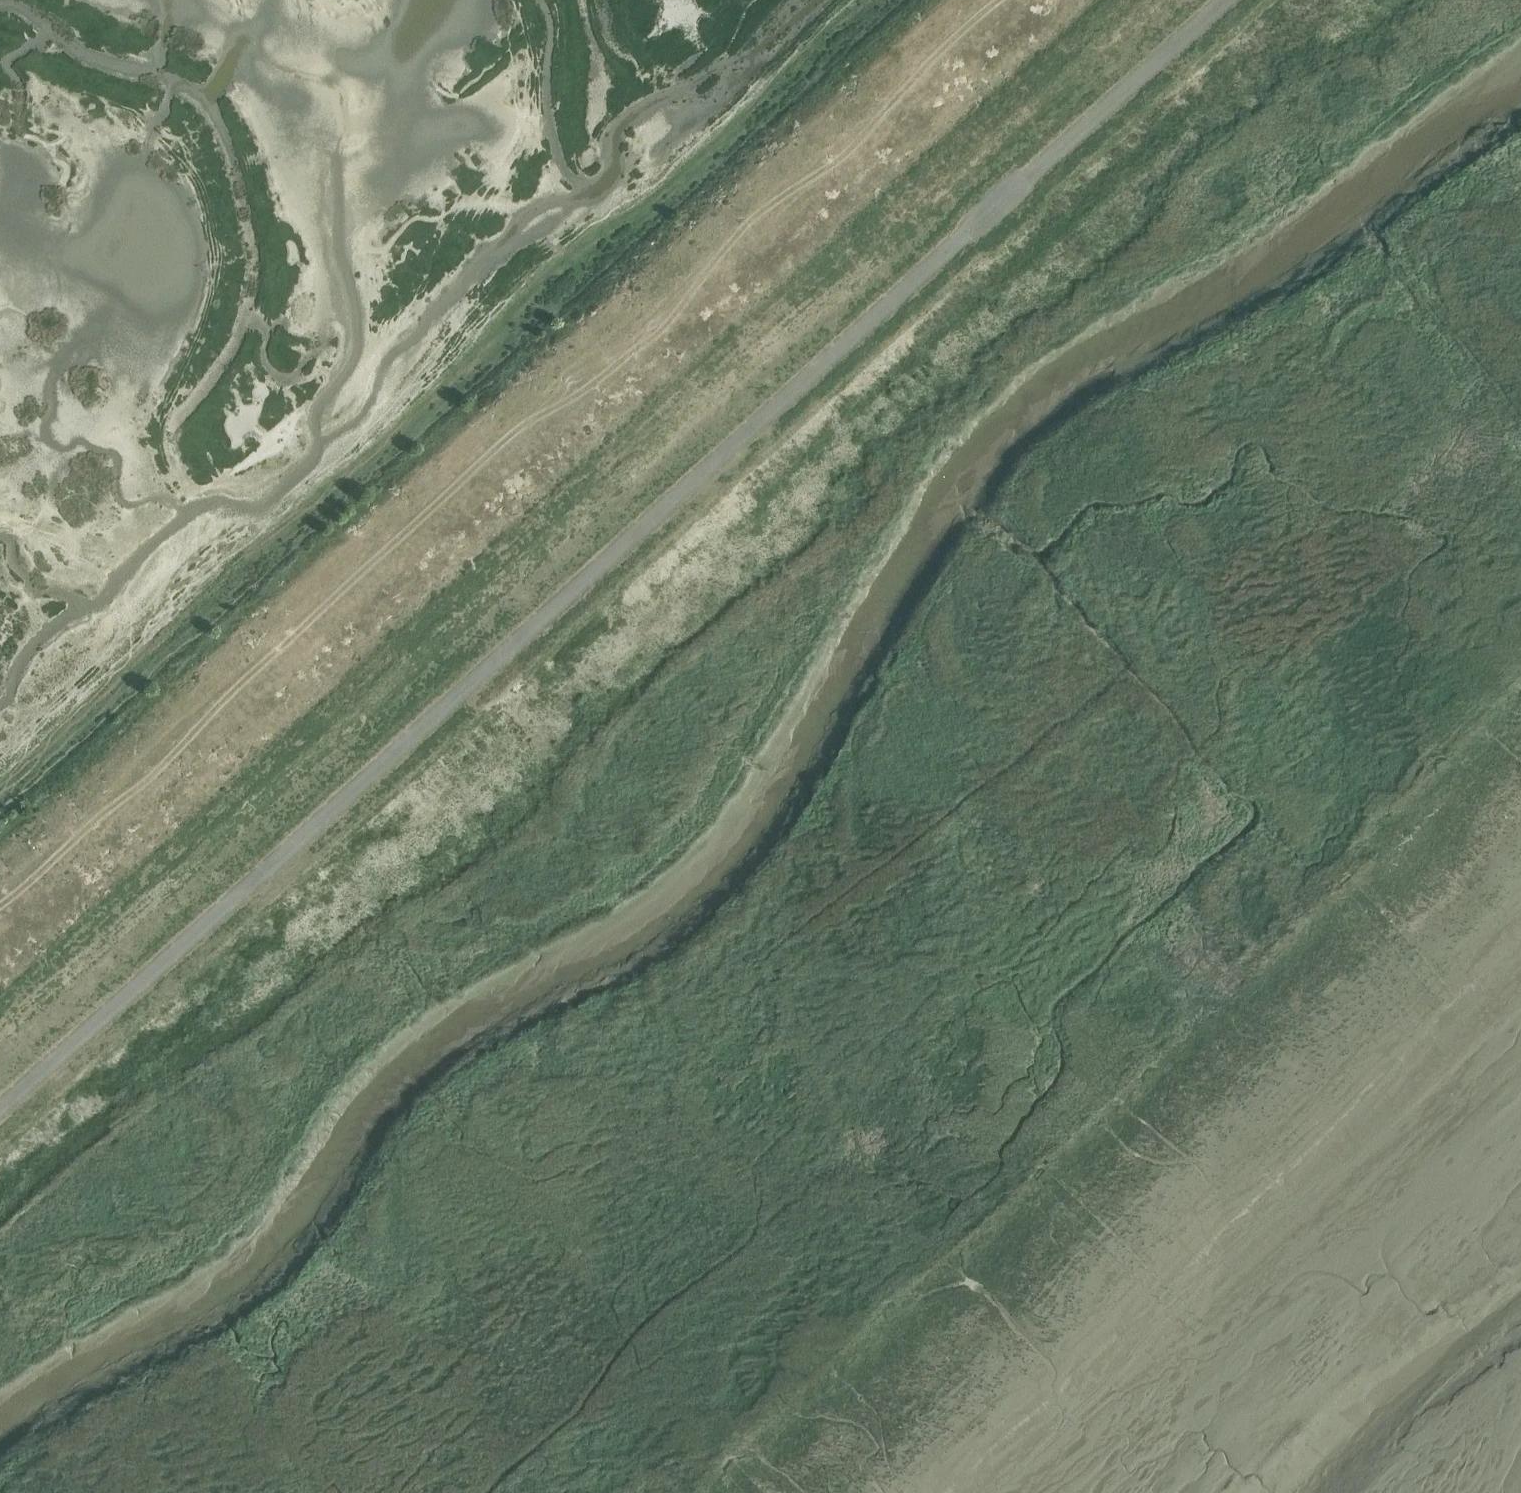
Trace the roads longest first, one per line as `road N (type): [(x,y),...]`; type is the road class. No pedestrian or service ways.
road 1 (track): [(0,864),(953,0)]

